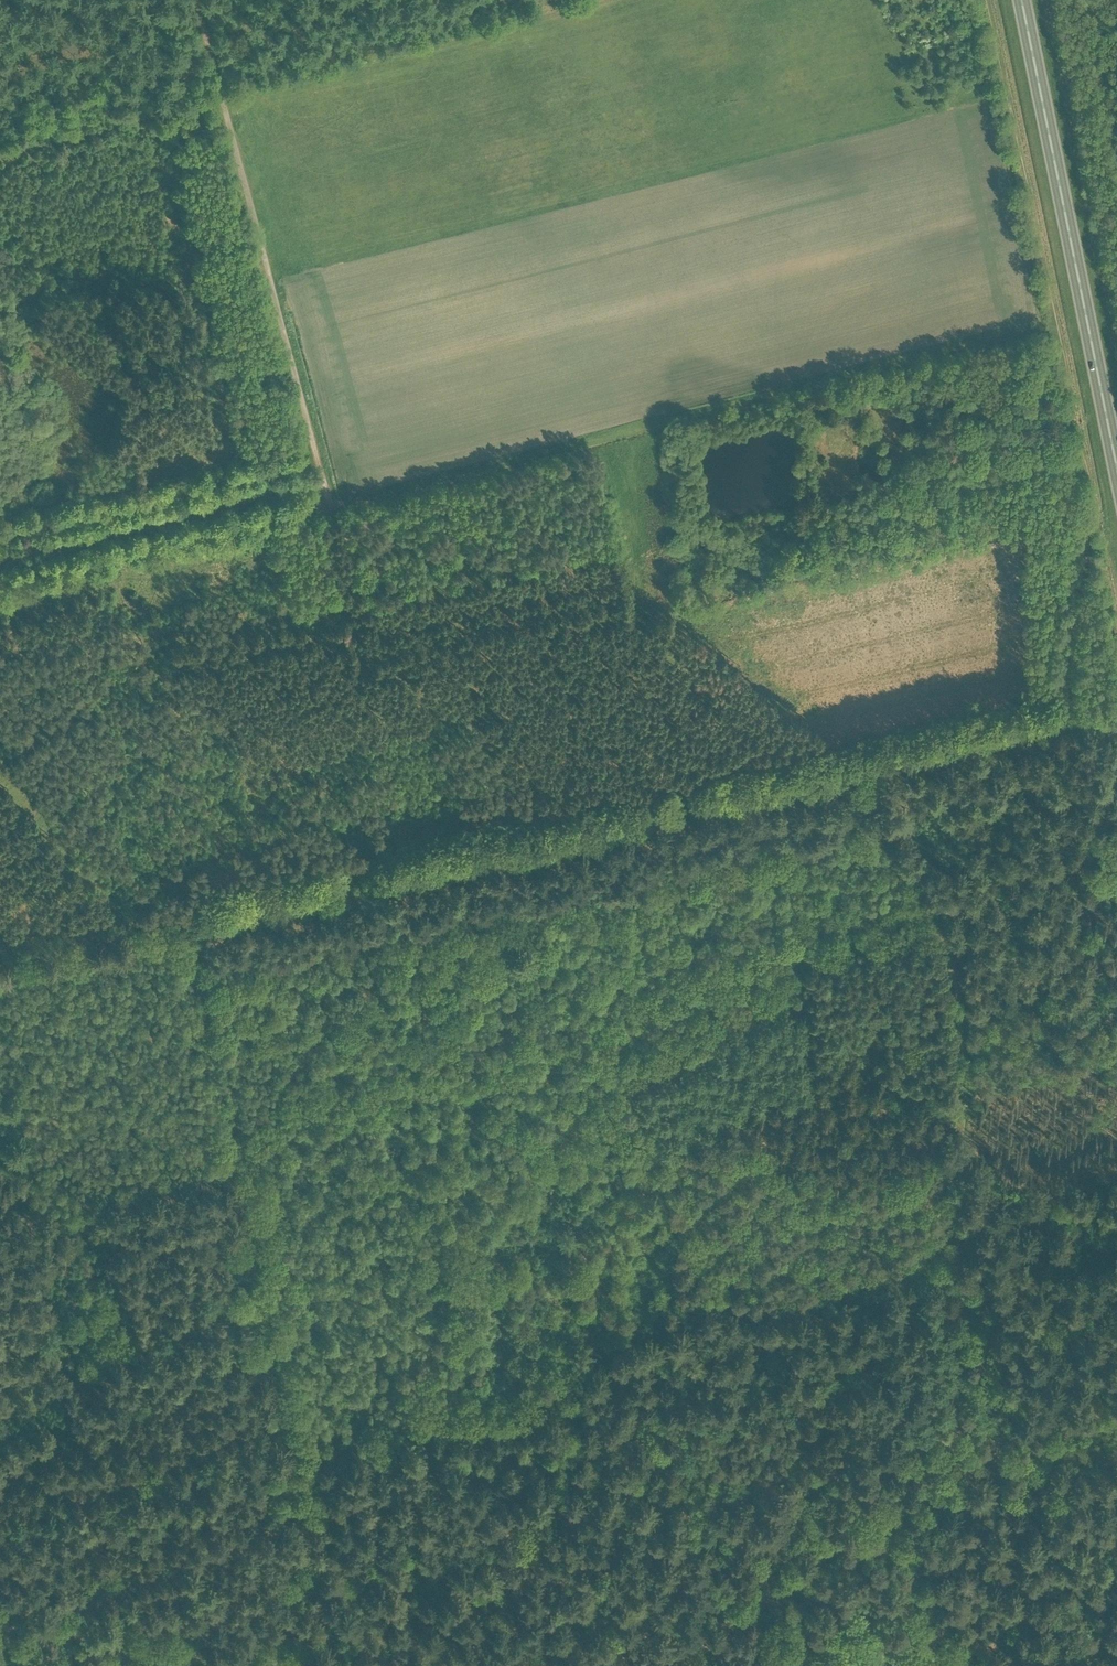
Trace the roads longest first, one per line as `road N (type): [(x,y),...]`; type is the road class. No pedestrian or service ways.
road 1 (track): [(1069,692),(873,737),(861,752),(948,935),(958,974),(962,1009),(945,1180),(996,1464),(903,1506)]
road 2 (track): [(861,752),(0,954)]
road 3 (track): [(311,1587),(229,1162),(0,1219)]
road 4 (unclassified): [(330,510),(196,0)]
road 5 (trunk): [(1116,467),(1022,0)]
road 6 (track): [(967,1665),(923,1587),(903,1506),(830,1549),(754,1608)]
road 7 (track): [(0,586),(330,510)]
road 8 (track): [(181,912),(229,1162)]
road 9 (track): [(41,1624),(281,1665)]
road 10 (track): [(0,154),(221,97)]

